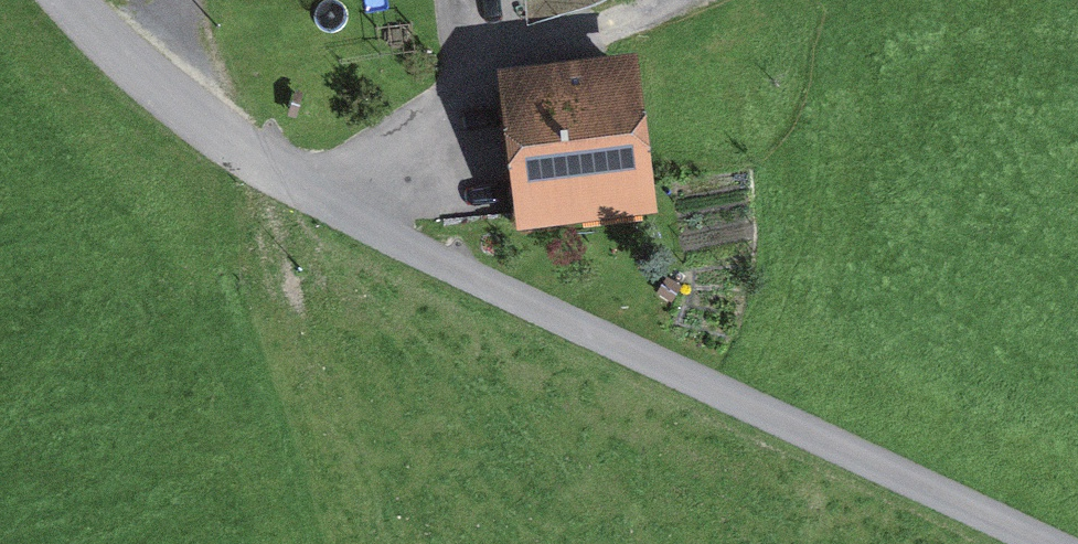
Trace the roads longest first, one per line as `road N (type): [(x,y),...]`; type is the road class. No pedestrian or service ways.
road 1 (unclassified): [(1058,543),(299,192),(207,129),(64,0)]
road 2 (track): [(299,192),(512,52),(647,0)]

